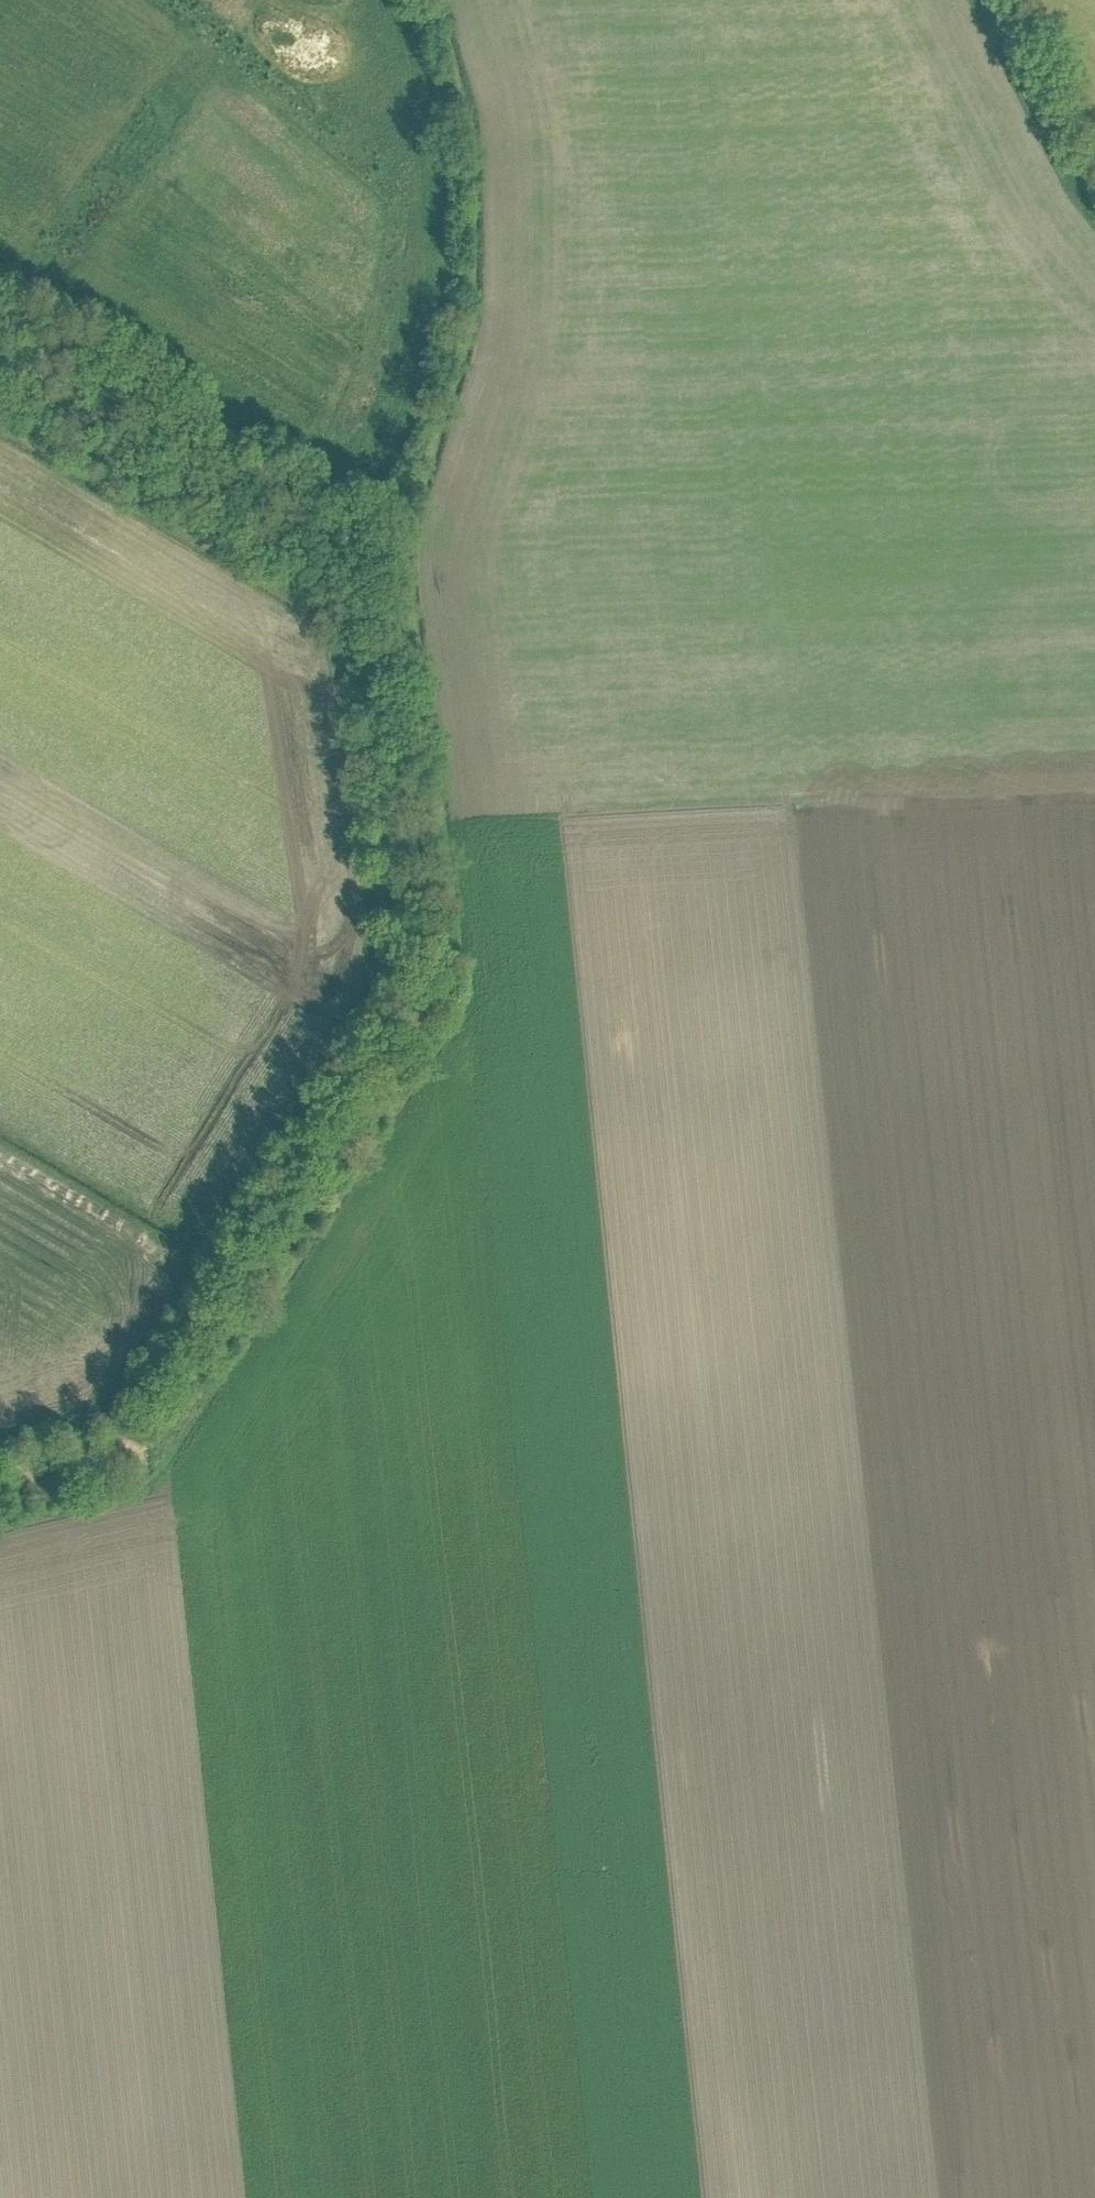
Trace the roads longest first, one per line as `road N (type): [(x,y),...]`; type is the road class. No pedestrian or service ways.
road 1 (unclassified): [(1094,182),(999,0)]

